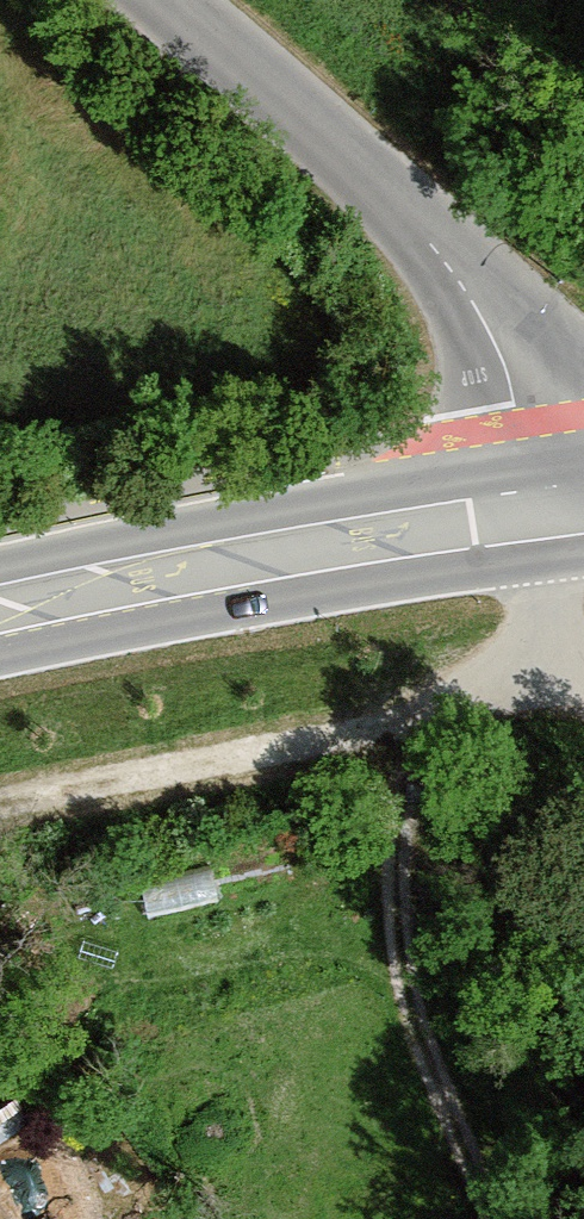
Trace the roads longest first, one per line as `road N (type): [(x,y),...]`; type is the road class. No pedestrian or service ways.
road 1 (unclassified): [(532,514),(507,364),(449,265),(405,213),(171,0)]
road 2 (secondary): [(0,610),(139,577),(532,514)]
road 3 (track): [(414,732),(405,752),(394,867),(402,965),(424,1048),(493,1218)]
road 4 (track): [(414,732),(283,765),(0,808)]
road 5 (track): [(532,514),(541,602),(583,680)]
road 6 (track): [(566,647),(457,700),(414,732)]

